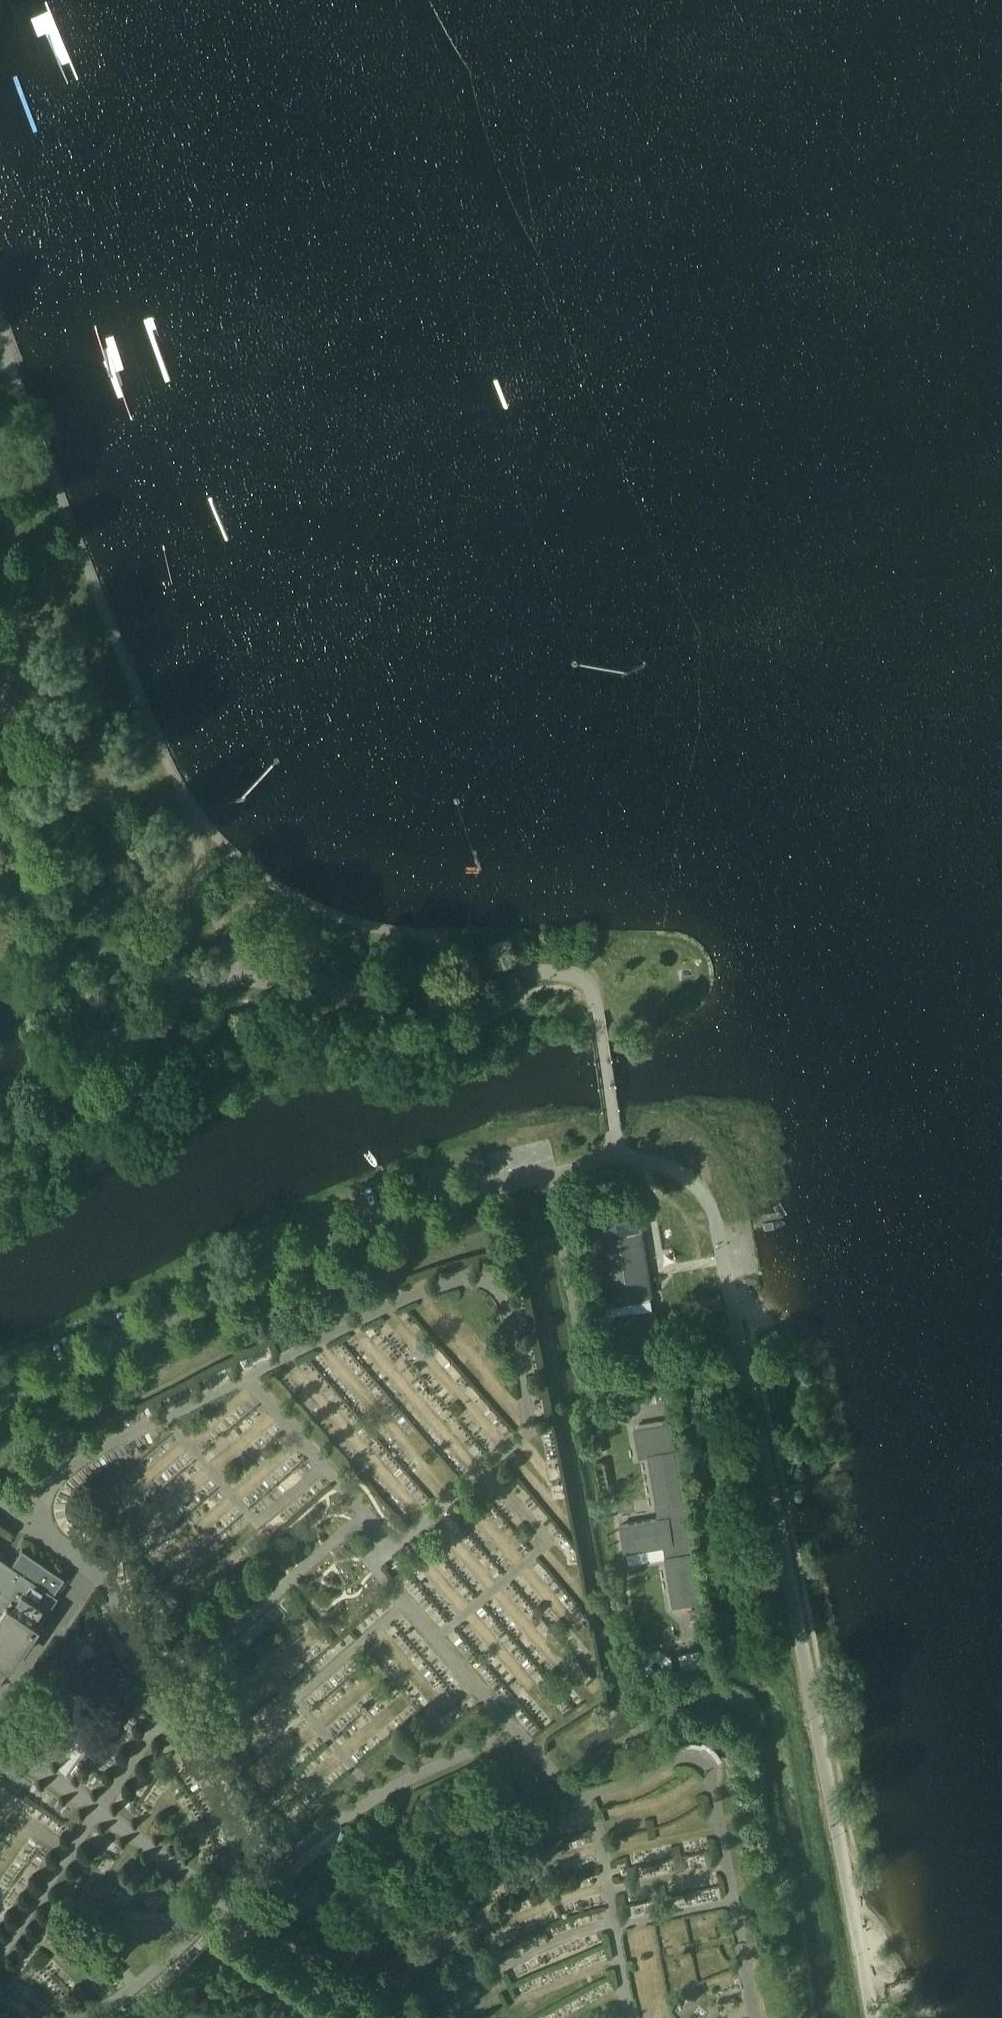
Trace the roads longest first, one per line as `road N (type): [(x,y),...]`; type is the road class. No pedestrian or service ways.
road 1 (unclassified): [(0,1404),(305,1250),(418,1203),(544,1173)]

